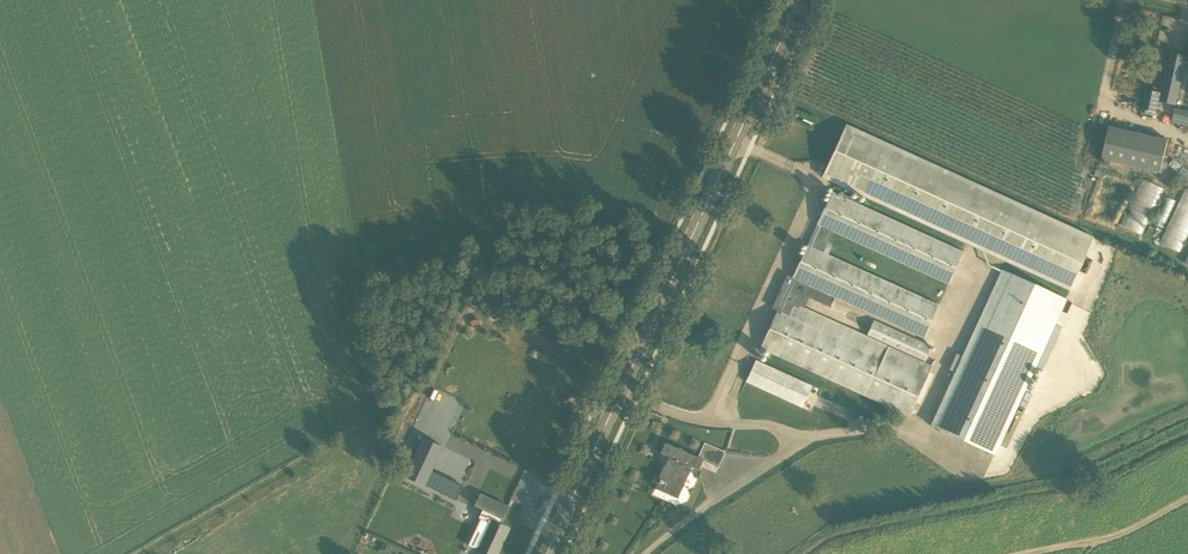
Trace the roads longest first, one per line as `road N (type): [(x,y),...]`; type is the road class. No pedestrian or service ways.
road 1 (secondary): [(549,553),(805,0)]

